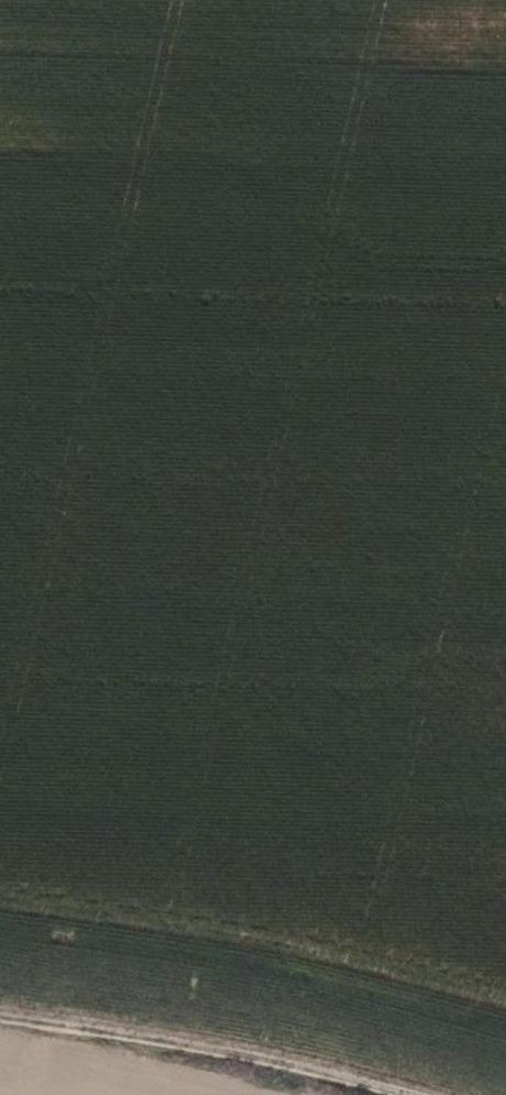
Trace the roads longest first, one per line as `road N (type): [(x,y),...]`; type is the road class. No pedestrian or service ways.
road 1 (track): [(0,1033),(216,1063),(340,1094)]

